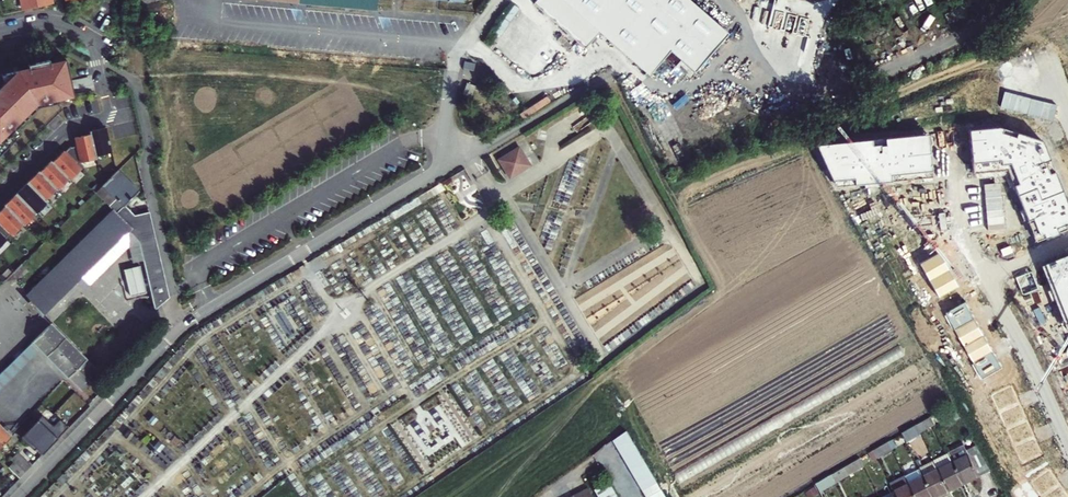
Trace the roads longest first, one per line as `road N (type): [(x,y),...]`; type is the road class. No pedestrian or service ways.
road 1 (unclassified): [(180,329),(457,159),(446,124),(452,77)]
road 2 (residential): [(18,496),(180,329)]
road 3 (residential): [(969,240),(1067,426)]

